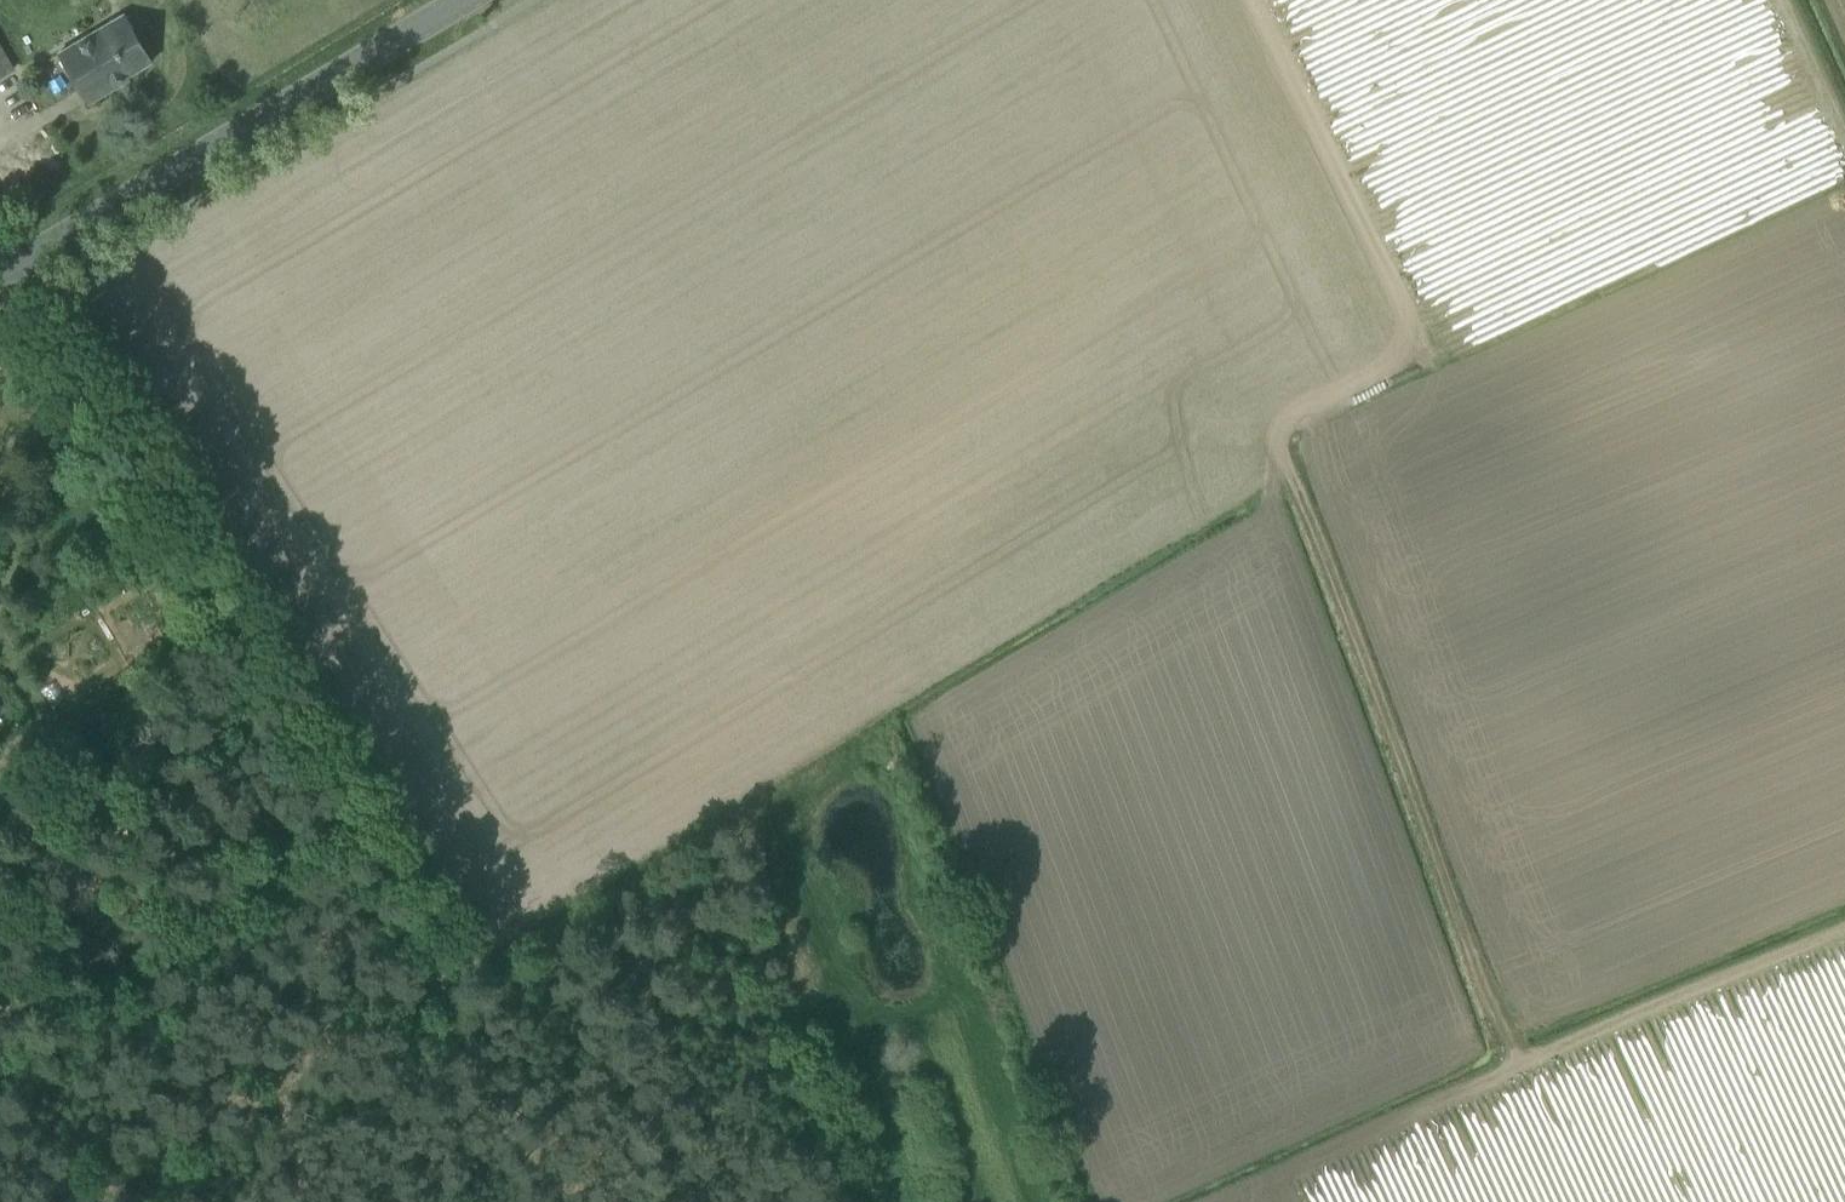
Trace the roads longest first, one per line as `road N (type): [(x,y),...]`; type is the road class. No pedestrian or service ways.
road 1 (tertiary): [(0,266),(460,0)]

